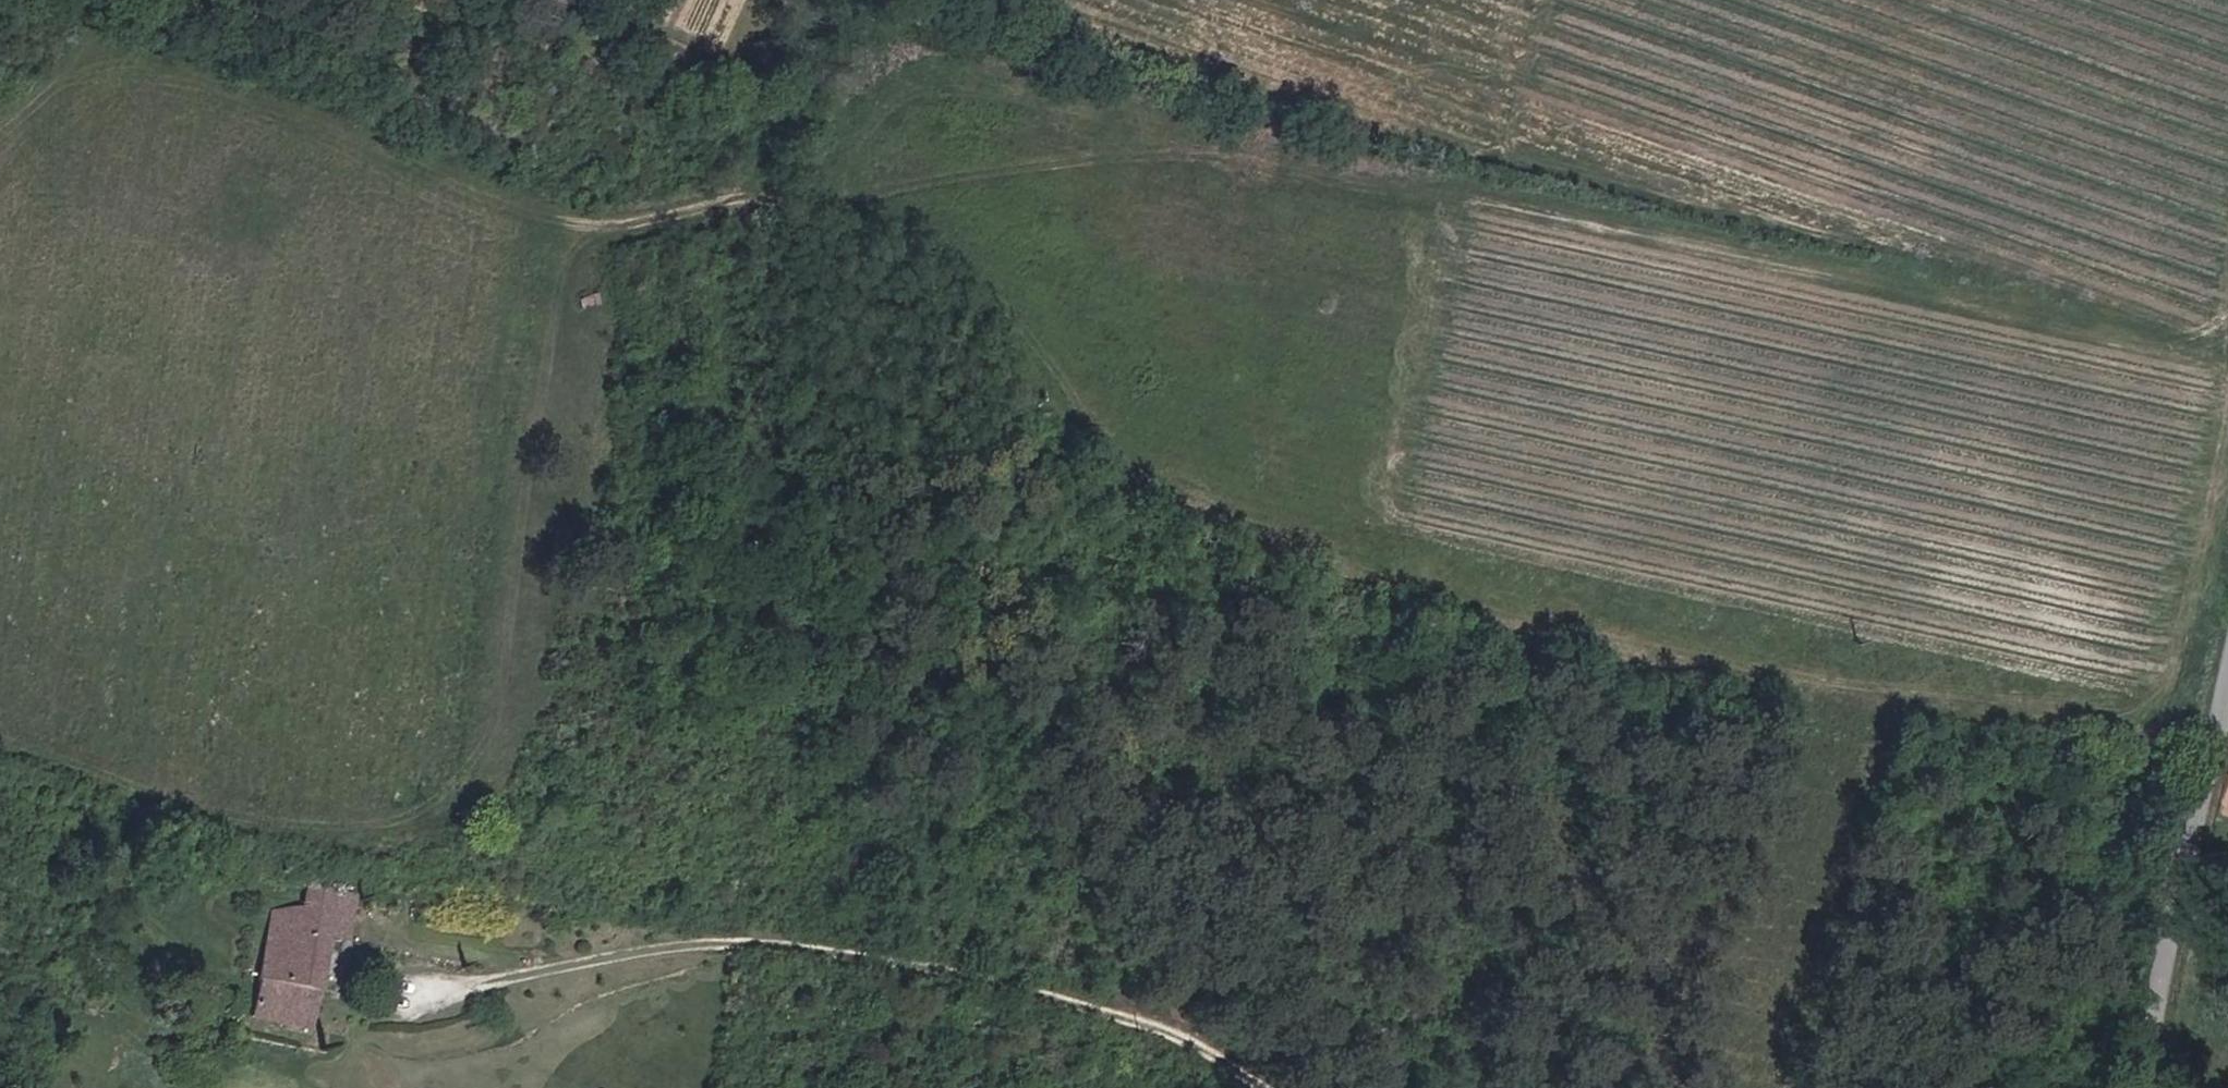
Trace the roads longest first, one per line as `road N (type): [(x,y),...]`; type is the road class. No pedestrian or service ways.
road 1 (track): [(501,972),(782,940),(893,958),(1118,1013),(1191,1036),(1270,1087)]
road 2 (unclassified): [(2143,1087),(2227,721)]

